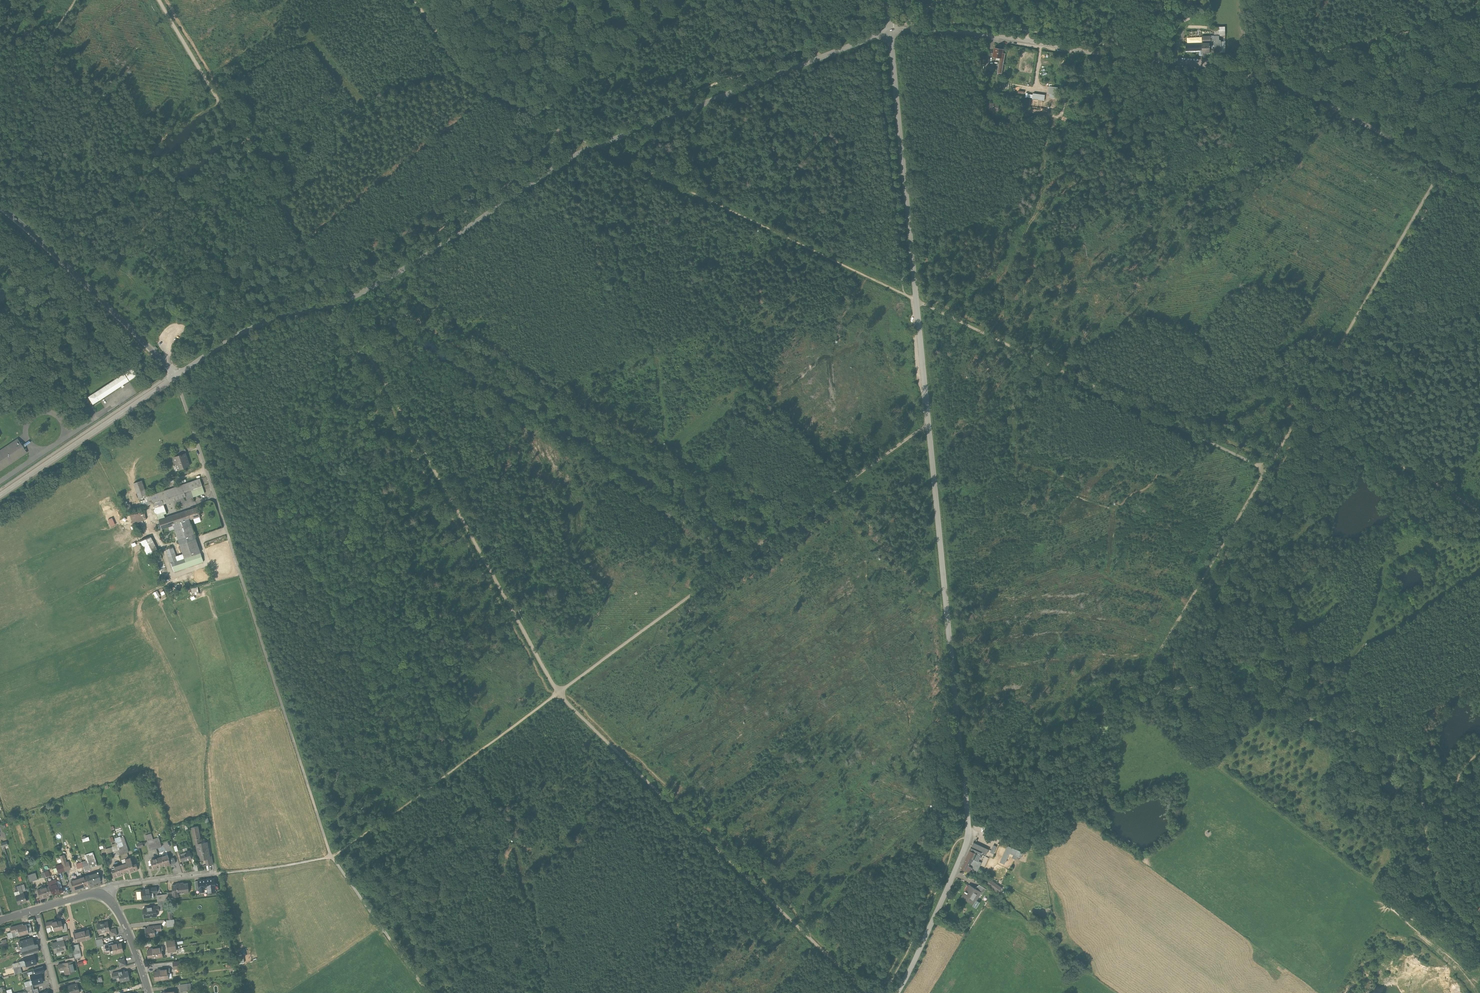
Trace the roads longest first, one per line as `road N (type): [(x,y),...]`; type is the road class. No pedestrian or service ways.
road 1 (unclassified): [(897,992),(969,835),(890,28)]
road 2 (tertiary): [(890,28),(570,158),(394,275),(340,302),(250,329),(176,376)]
road 3 (unclassified): [(890,28),(1001,34),(1219,67),(1336,108),(1479,188)]
road 4 (track): [(559,692),(931,421)]
road 5 (track): [(559,692),(335,292)]
road 6 (track): [(1479,931),(1437,884),(1416,769),(1402,744),(1248,698),(1172,689)]
road 7 (track): [(408,351),(532,425),(547,396),(764,541)]
road 8 (track): [(867,992),(559,692)]
road 9 (track): [(1267,469),(1479,115)]
road 10 (track): [(904,293),(1267,469)]
road 11 (track): [(215,496),(332,856)]
road 12 (track): [(579,137),(904,293)]
road 13 (track): [(332,856),(559,692)]
road 14 (track): [(335,292),(432,238),(502,188),(562,131)]
road 15 (track): [(904,293),(881,72),(862,30)]
road 16 (track): [(1267,469),(1133,701)]
road 17 (track): [(579,137),(613,132),(778,56),(815,48)]
road 18 (track): [(1172,689),(1060,728),(1013,814),(986,834)]
road 19 (residential): [(0,206),(176,376)]
road 20 (track): [(1479,13),(1247,75)]
road 21 (tertiary): [(176,376),(0,496)]
road 22 (track): [(335,292),(224,112)]
road 23 (track): [(1309,399),(1344,432),(1479,514)]
road 24 (track): [(76,0),(42,57),(29,153),(0,182)]
road 25 (track): [(415,0),(477,89),(562,131)]
road 26 (track): [(432,992),(332,856)]
road 27 (track): [(26,228),(89,217),(153,184)]
road 28 (track): [(224,112),(158,0)]

